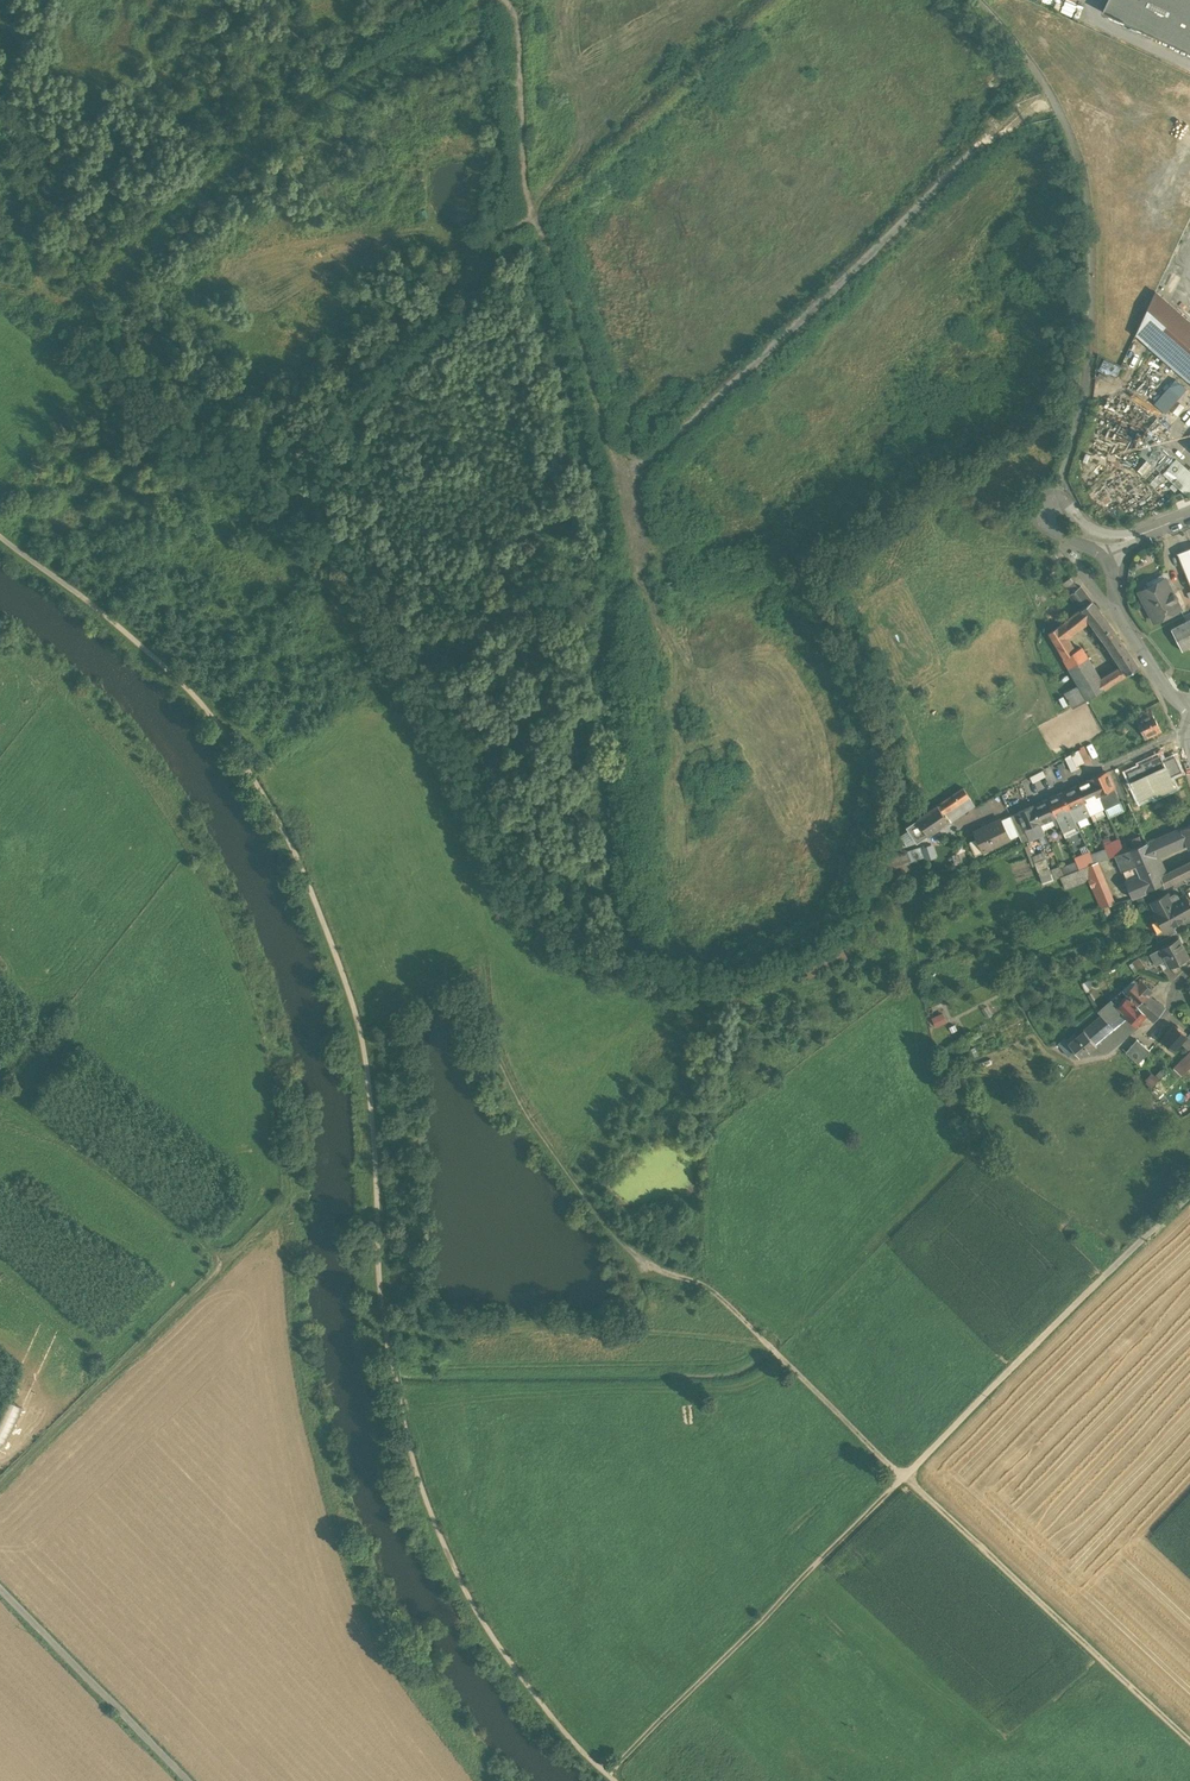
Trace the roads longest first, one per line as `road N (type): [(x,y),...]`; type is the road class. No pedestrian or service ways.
road 1 (track): [(0,535),(190,687),(300,843),(373,1042),(395,1334),(430,1491),(489,1625),(568,1731),(618,1780)]
road 2 (track): [(1189,1740),(716,1292),(631,1251),(543,1126),(486,1014),(485,971)]
road 3 (track): [(608,1772),(1189,1194)]
road 4 (track): [(1089,379),(1096,246),(1077,144),(1045,77),(971,0)]
road 5 (track): [(290,1216),(0,1500)]
road 6 (track): [(235,1268),(0,1083)]
road 7 (track): [(191,1780),(0,1586)]
road 8 (residential): [(1183,735),(943,837)]
road 9 (residential): [(1189,710),(1168,691),(1117,606),(1110,541)]

